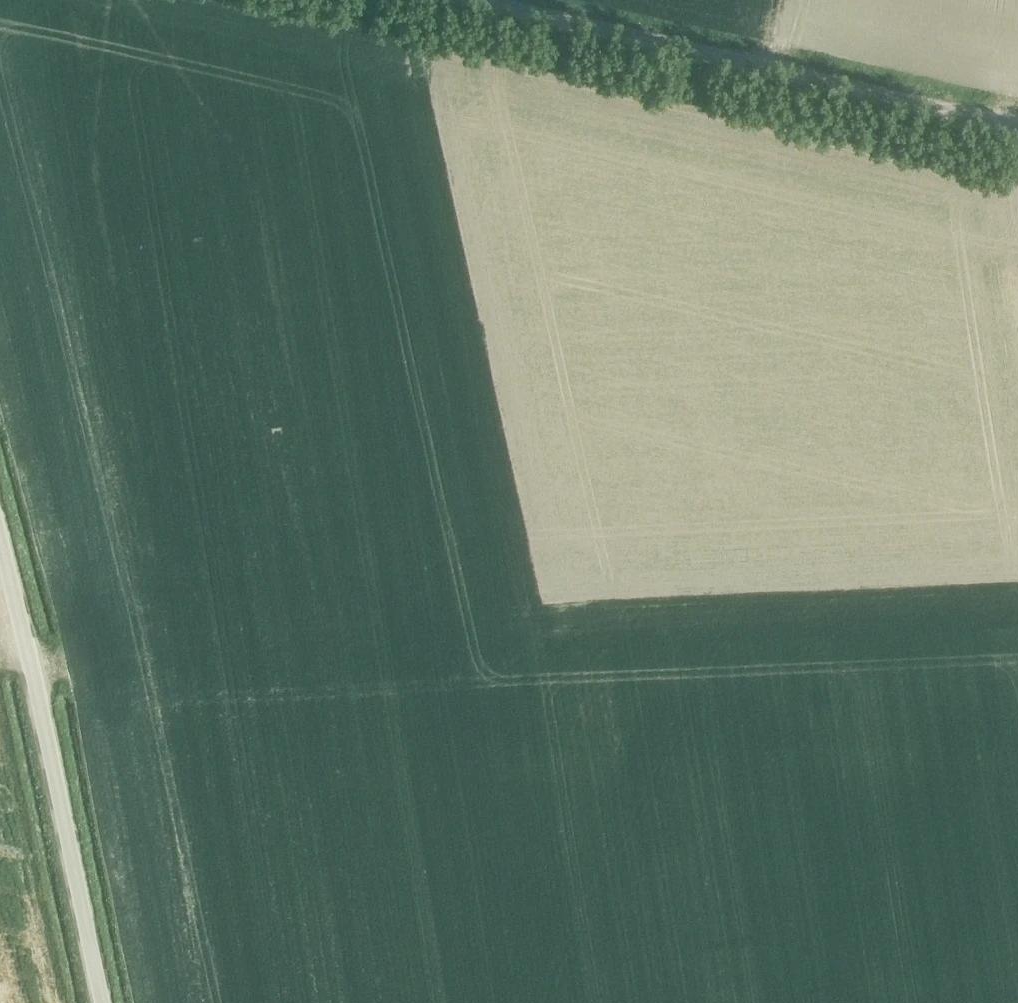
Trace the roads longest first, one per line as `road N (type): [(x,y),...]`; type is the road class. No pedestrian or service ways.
road 1 (track): [(1017,120),(504,0)]
road 2 (tertiary): [(104,1002),(0,540)]

